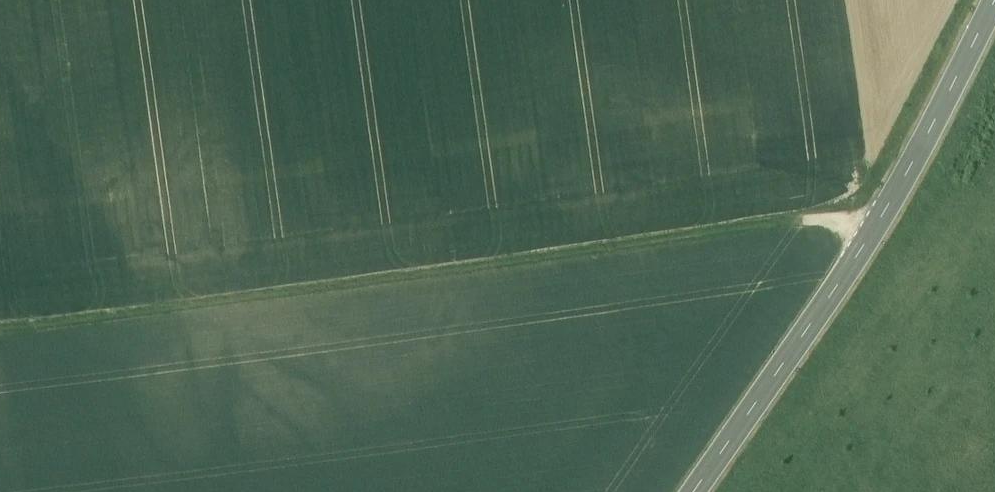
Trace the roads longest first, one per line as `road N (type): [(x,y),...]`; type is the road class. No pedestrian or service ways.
road 1 (track): [(0,329),(836,218),(877,220)]
road 2 (unclassified): [(693,491),(877,220),(931,167),(994,48)]

